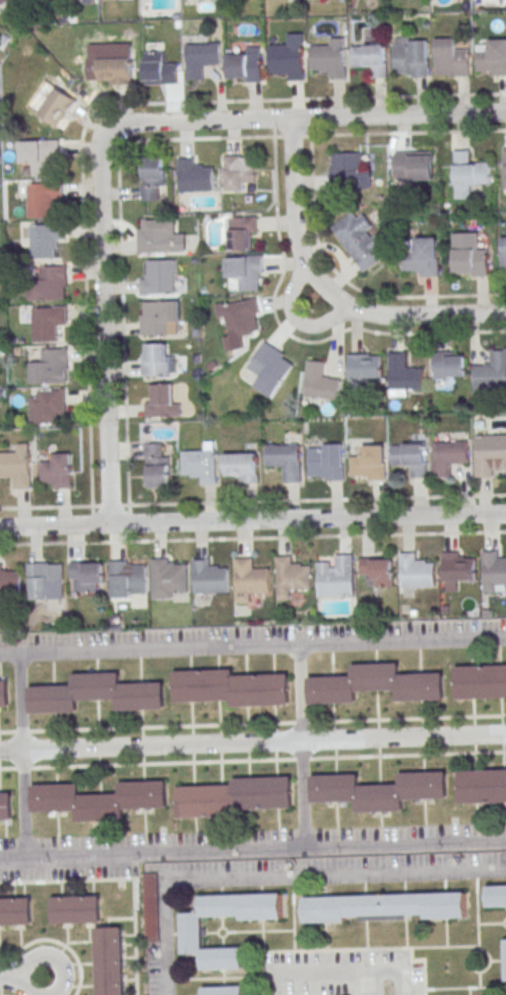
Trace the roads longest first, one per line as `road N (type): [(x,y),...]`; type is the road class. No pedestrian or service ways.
road 1 (residential): [(505,113),(139,123),(109,139),(98,172),(108,524)]
road 2 (residential): [(505,734),(0,751)]
road 3 (residential): [(505,513),(0,528)]
road 4 (residential): [(505,313),(379,315),(332,296),(309,271),(294,235),(290,118)]
road 5 (residential): [(390,994),(357,980),(263,976)]

